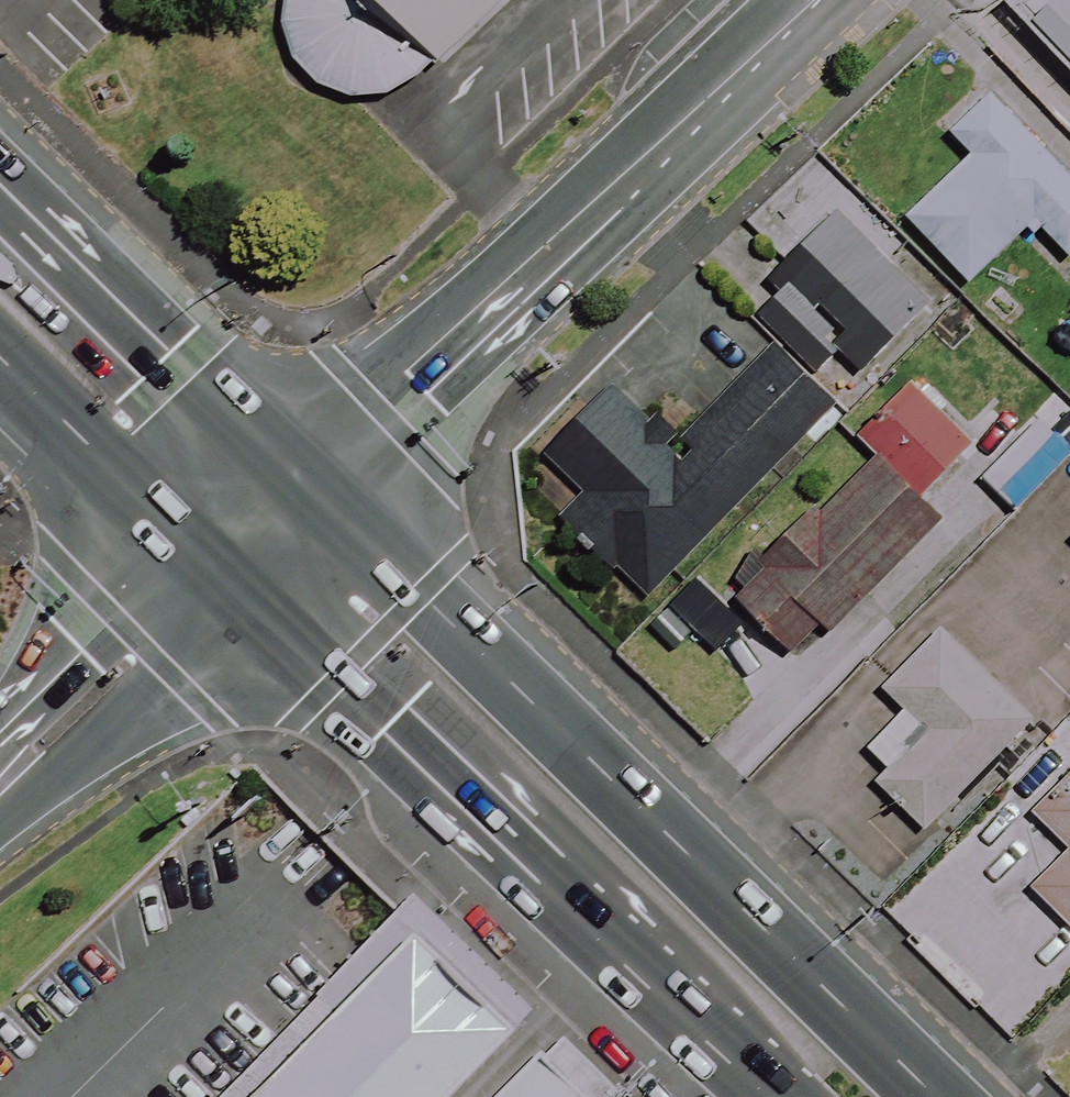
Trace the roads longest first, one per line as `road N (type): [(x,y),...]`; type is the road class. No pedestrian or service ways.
road 1 (secondary): [(301,487),(936,1096)]
road 2 (secondary): [(771,1096),(396,724),(220,575)]
road 3 (tertiary): [(814,0),(405,372),(301,487)]
road 4 (secondary): [(0,213),(158,366),(301,487)]
road 5 (secondary): [(220,575),(0,356)]
road 6 (tertiary): [(0,787),(220,575)]

